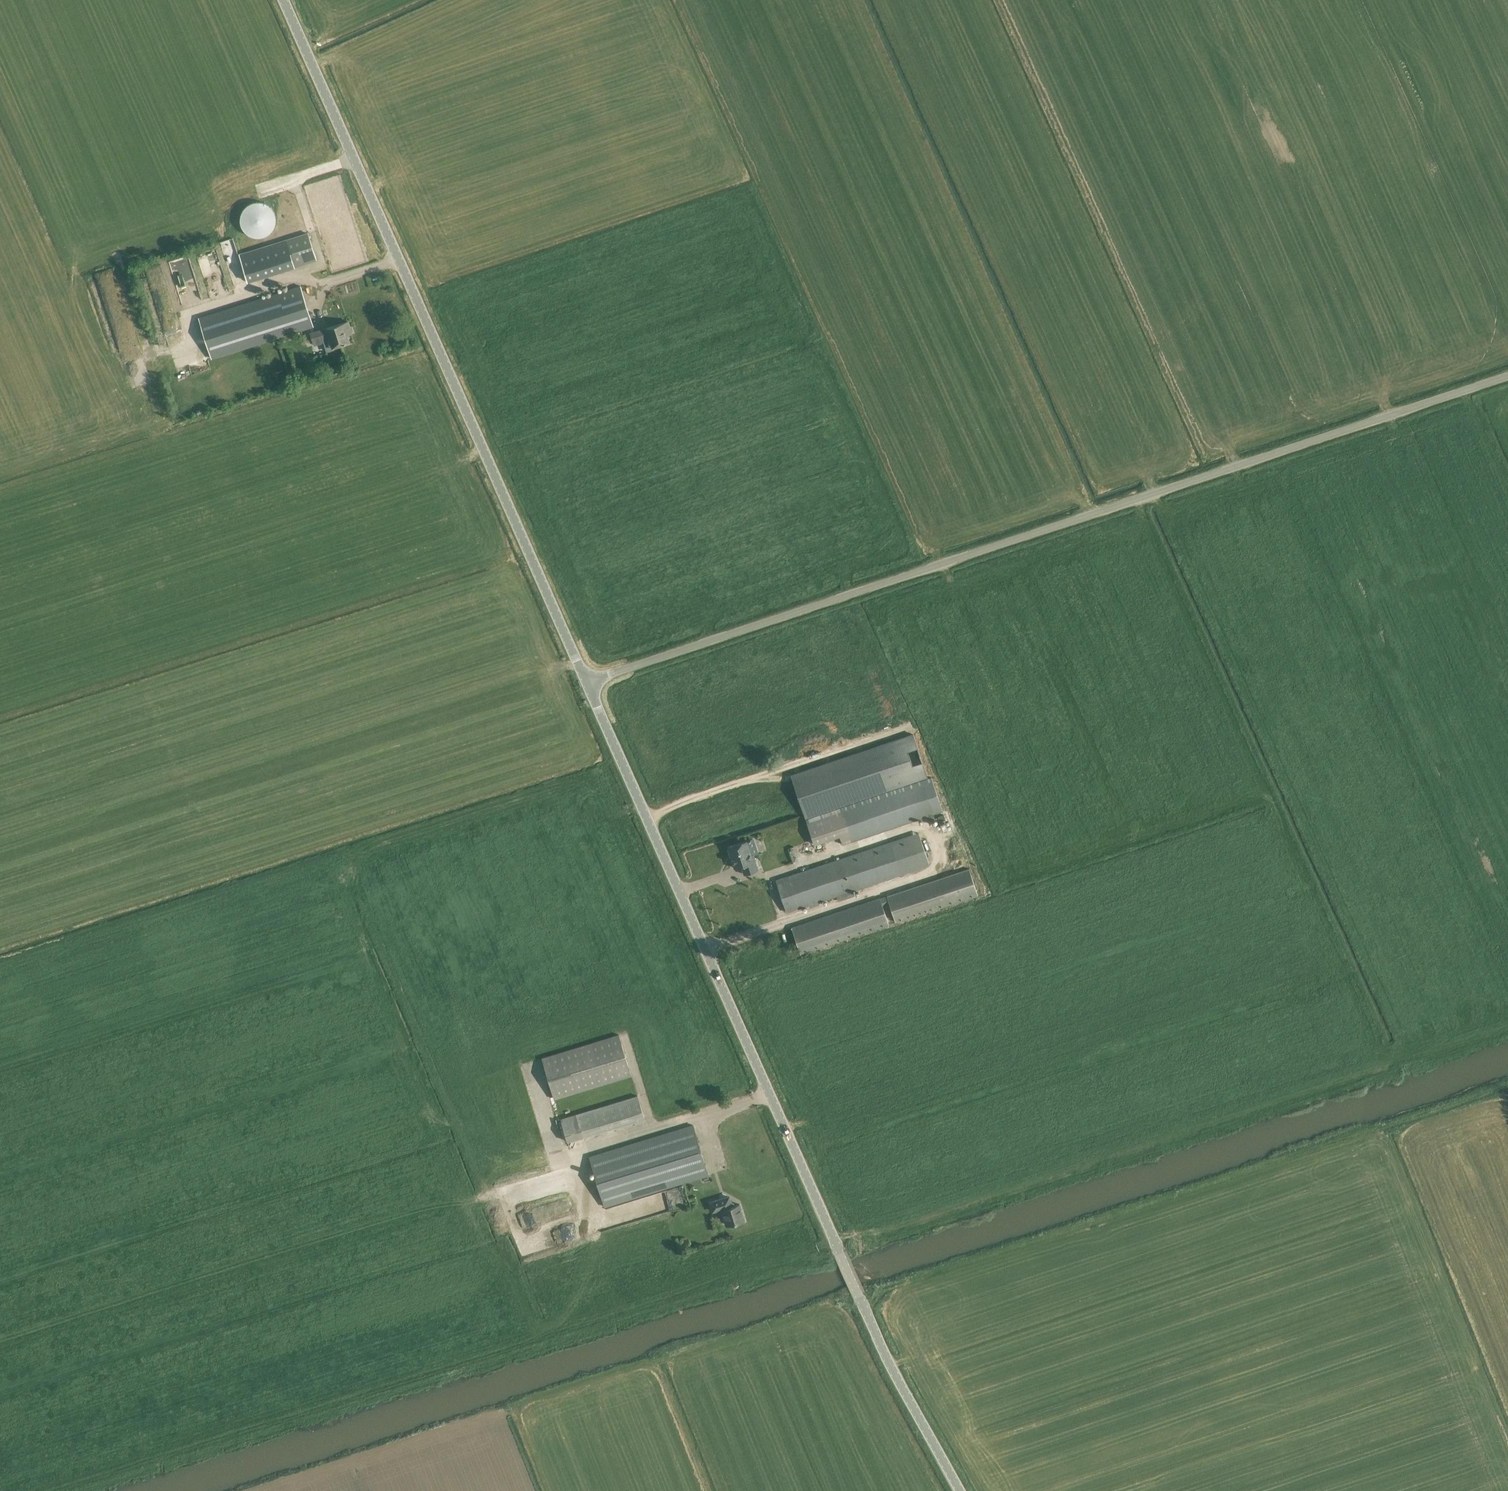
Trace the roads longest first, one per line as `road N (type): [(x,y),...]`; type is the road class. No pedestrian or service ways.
road 1 (unclassified): [(586,682),(1507,376)]
road 2 (tertiary): [(964,1490),(859,1291),(586,682)]
road 3 (tertiary): [(586,682),(283,0)]

